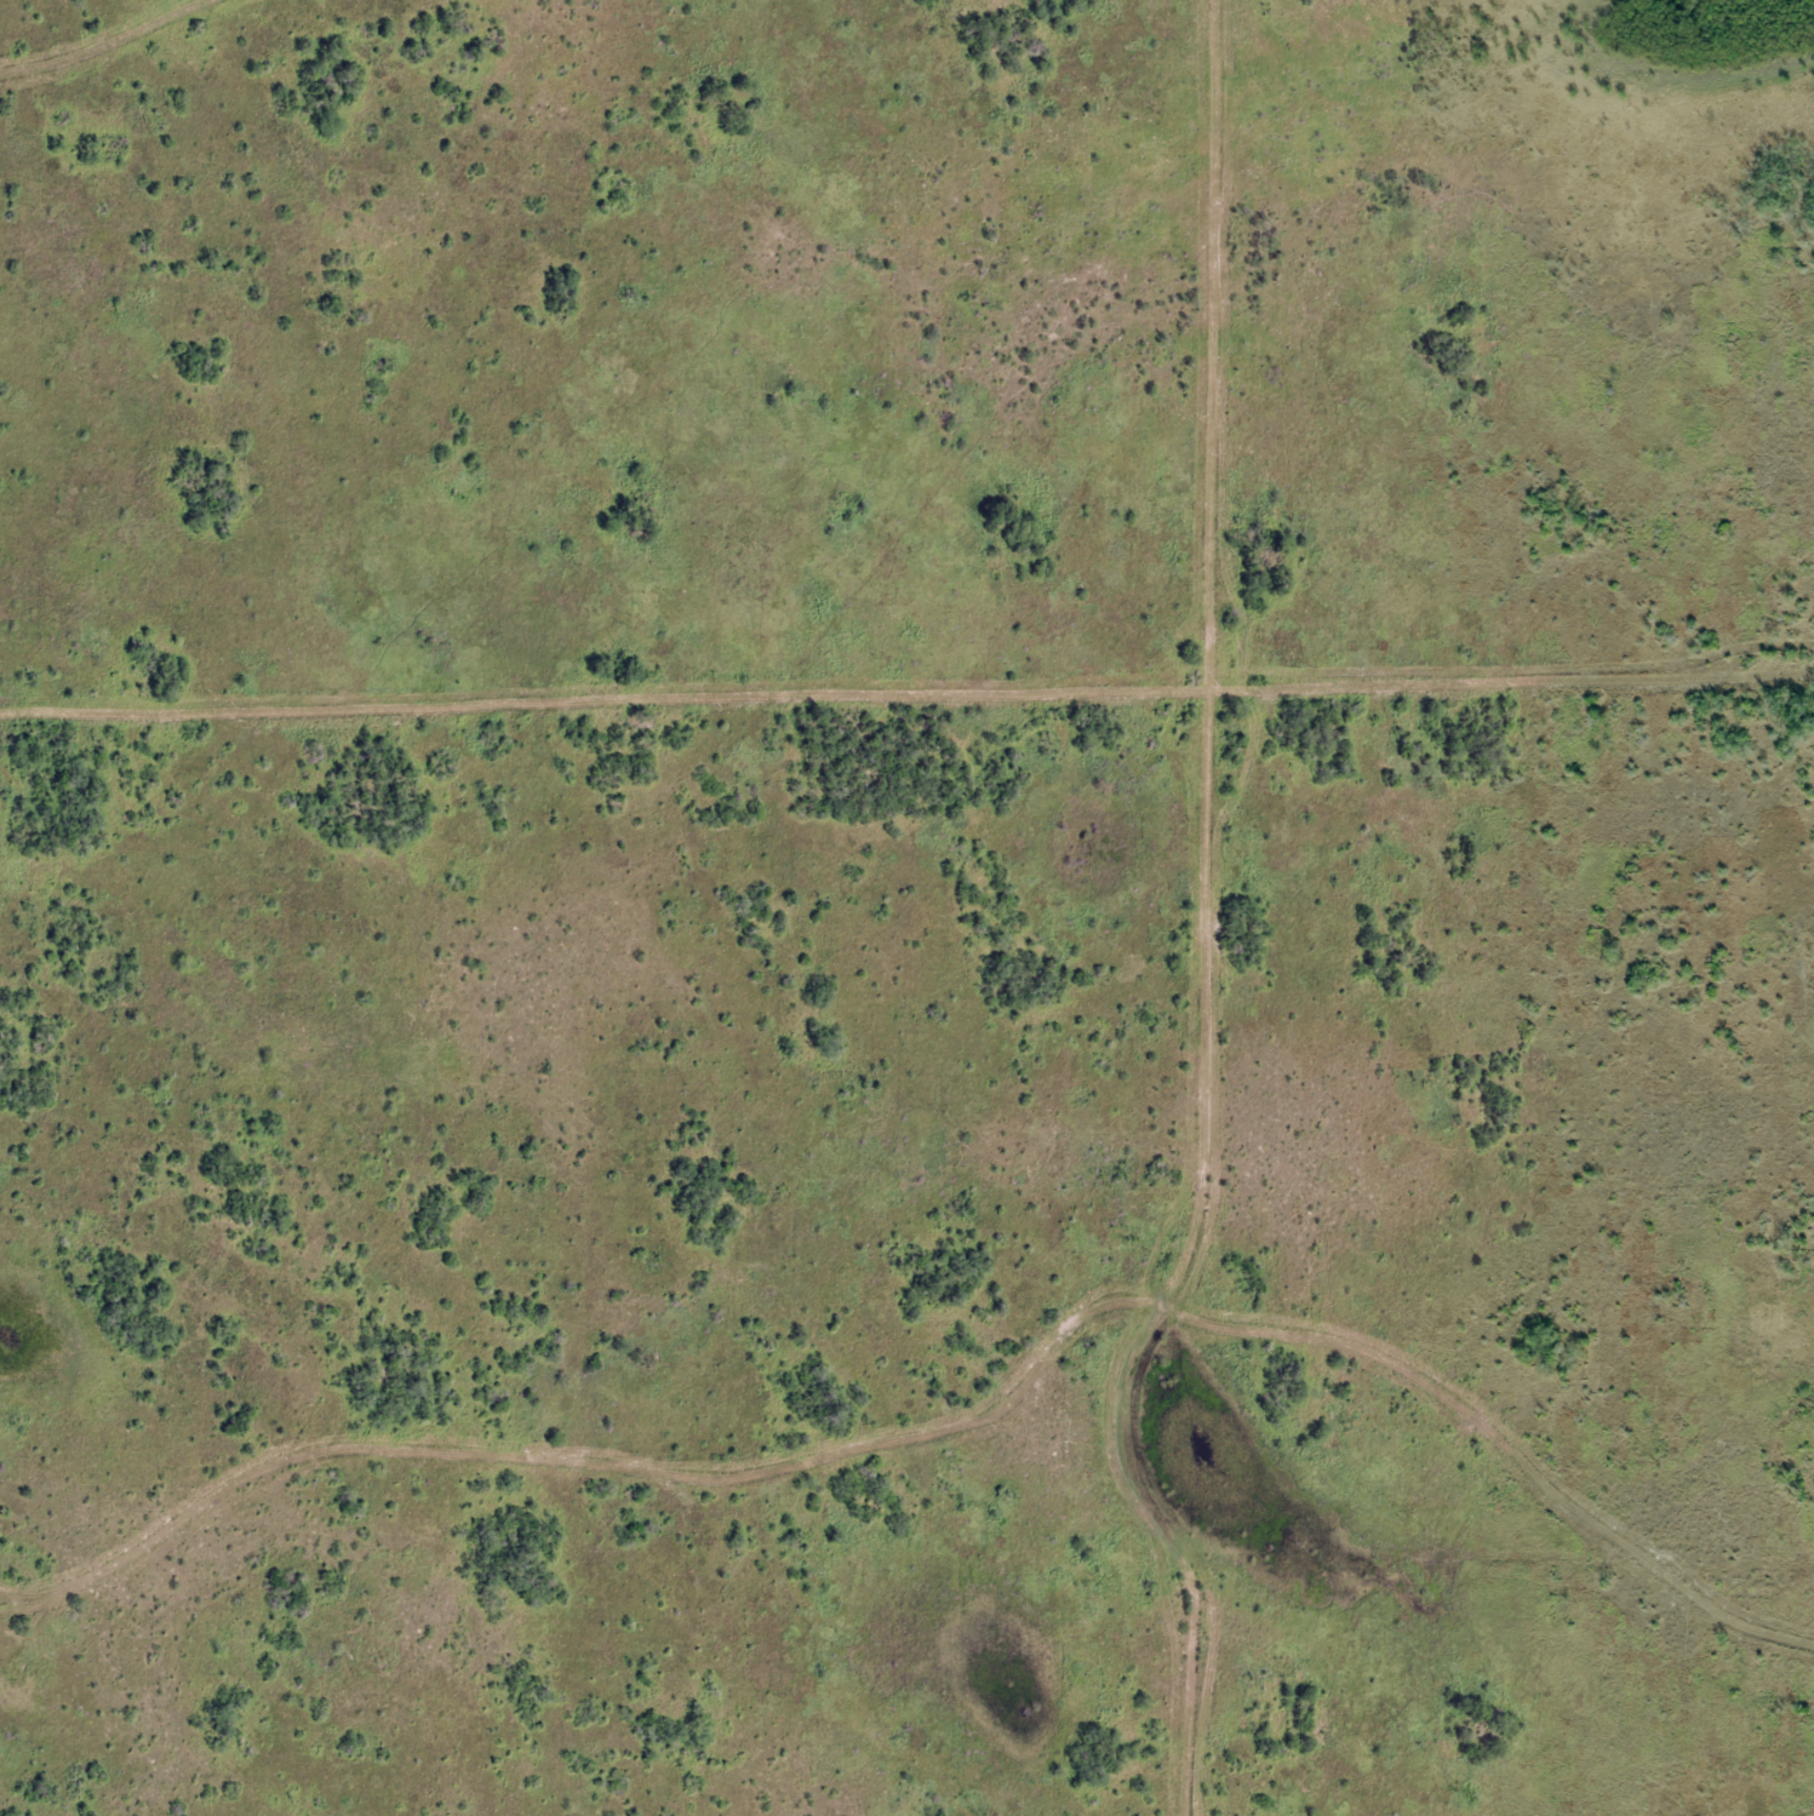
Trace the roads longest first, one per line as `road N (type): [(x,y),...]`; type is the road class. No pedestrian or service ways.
road 1 (residential): [(1174,0),(1160,807),(1137,1136),(1032,1299),(1028,1450),(1114,1594),(1143,1675),(1140,1815)]

